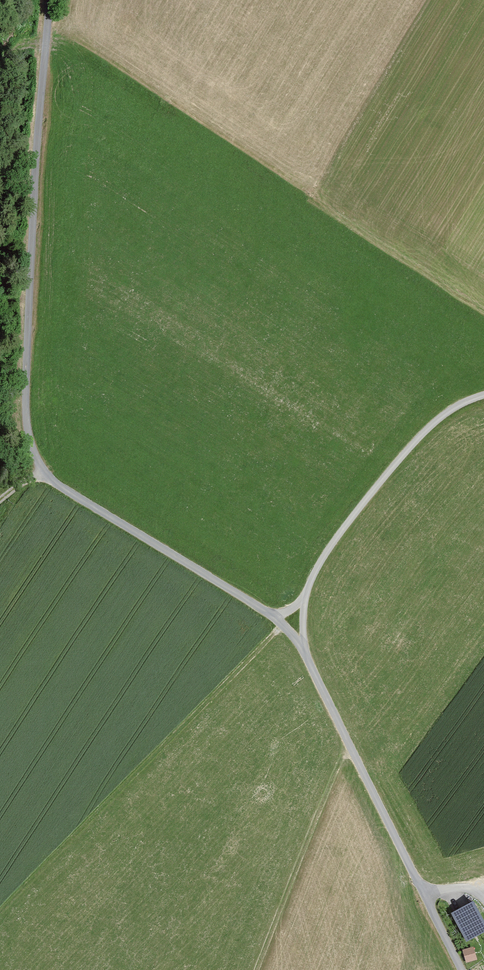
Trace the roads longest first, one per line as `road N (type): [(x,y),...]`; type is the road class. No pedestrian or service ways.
road 1 (unclassified): [(49,0),(28,309),(27,422),(37,458),(55,482),(268,612),(295,638),(462,969)]
road 2 (track): [(283,624),(0,913)]
road 3 (track): [(304,652),(306,595),(325,556),(433,424),(483,394)]
road 4 (track): [(352,749),(338,765),(258,969)]

